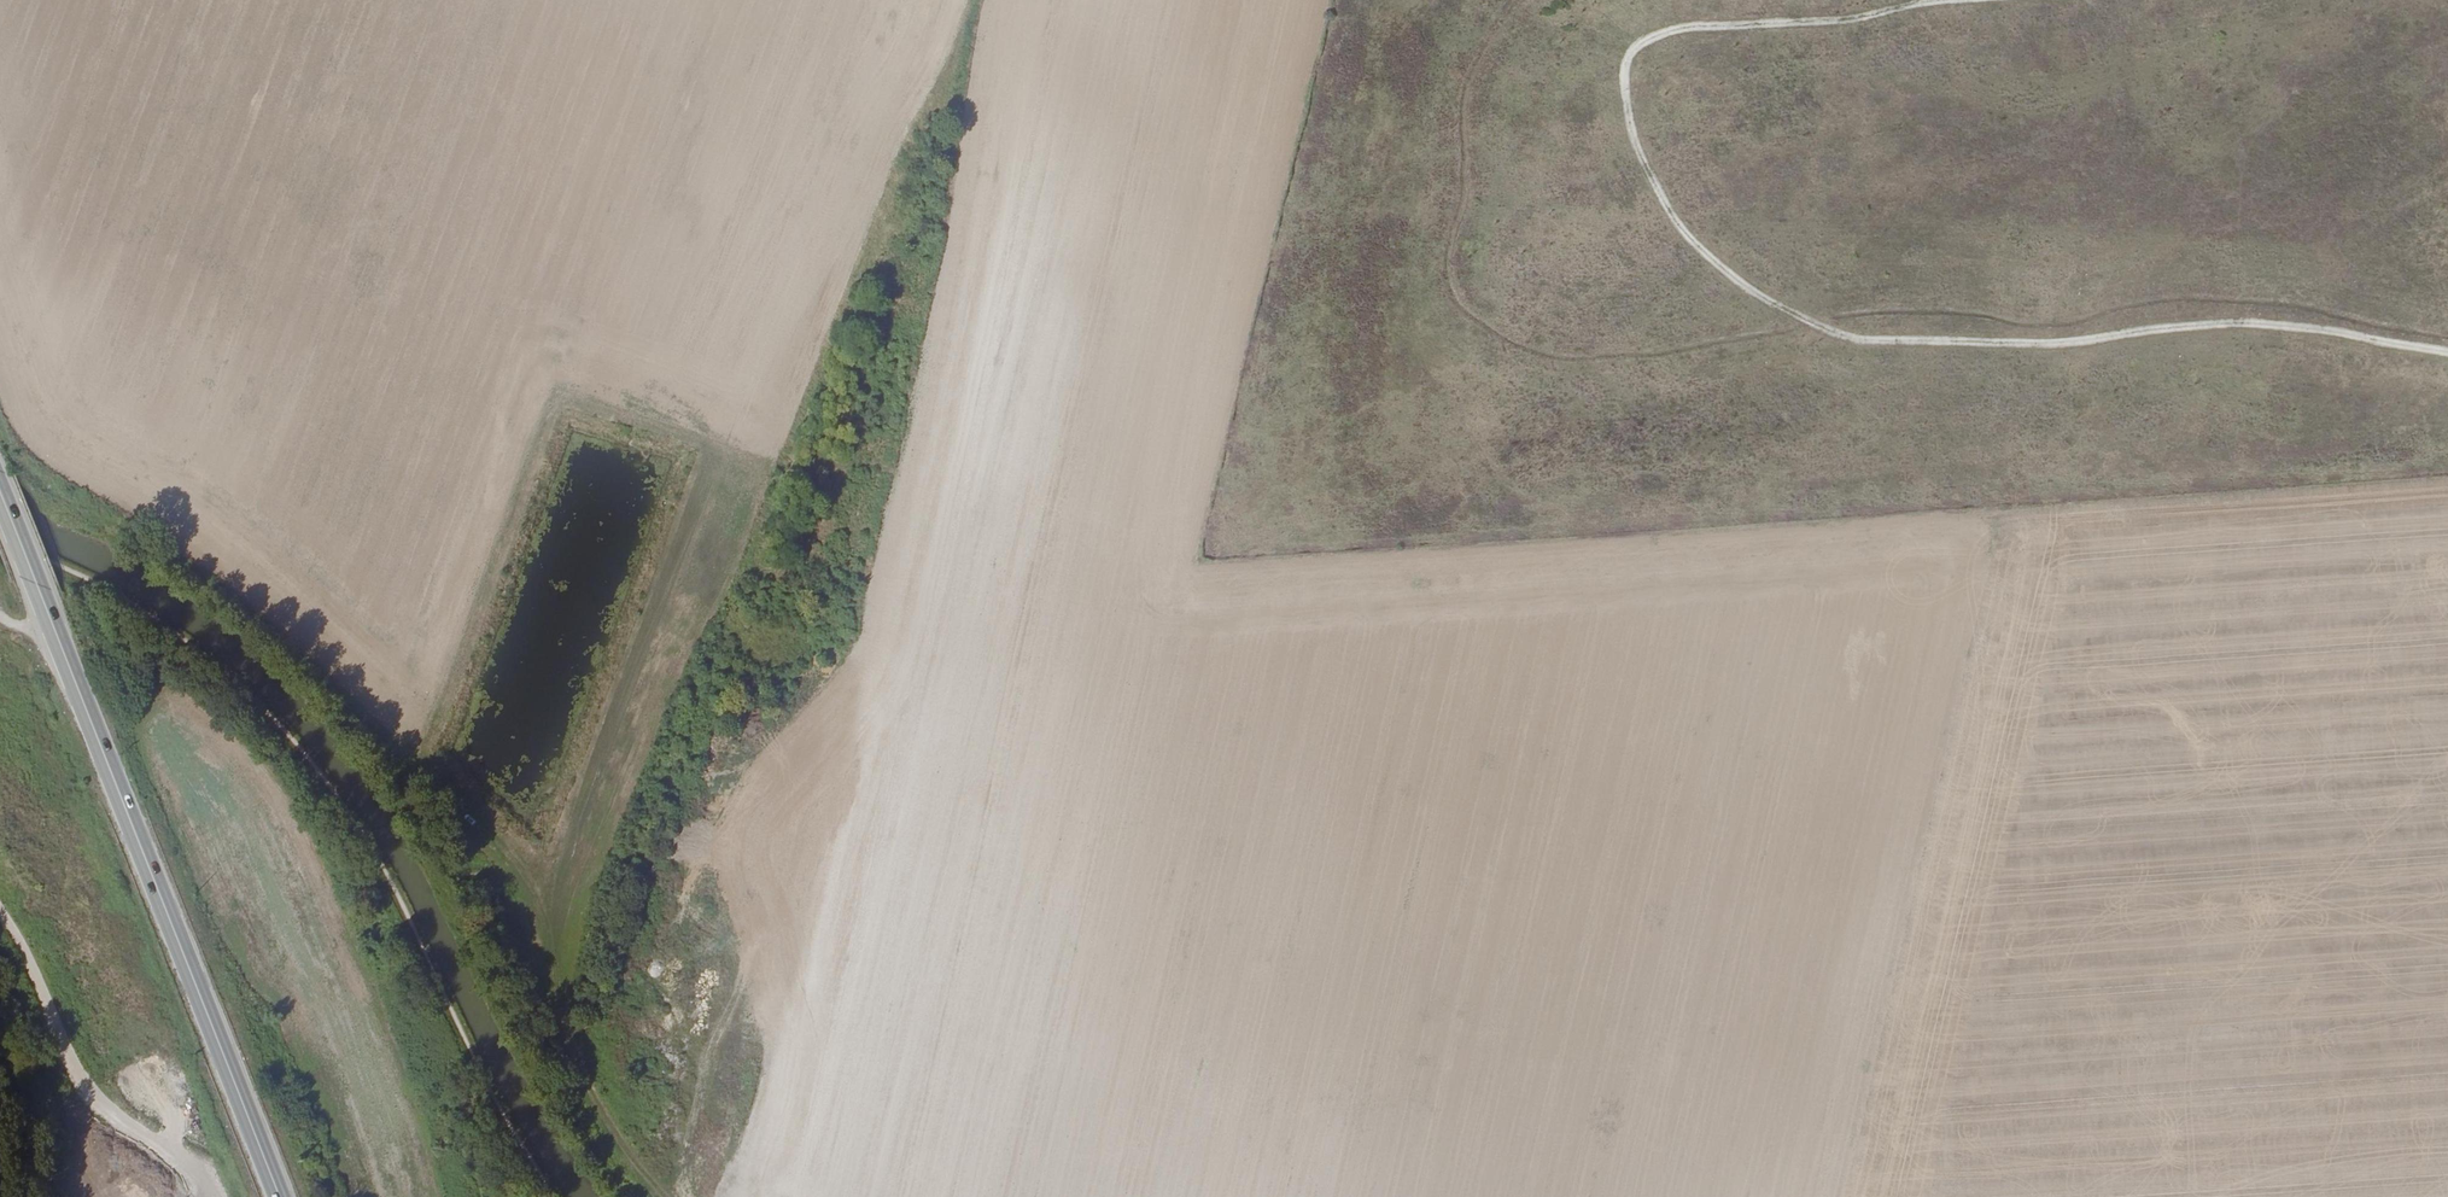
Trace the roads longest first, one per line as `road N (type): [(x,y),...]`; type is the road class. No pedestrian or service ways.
road 1 (secondary): [(0,492),(279,1196)]
road 2 (track): [(405,733),(548,907),(562,1047),(670,1196)]
road 3 (track): [(214,1196),(180,1156),(103,1107),(0,908)]

